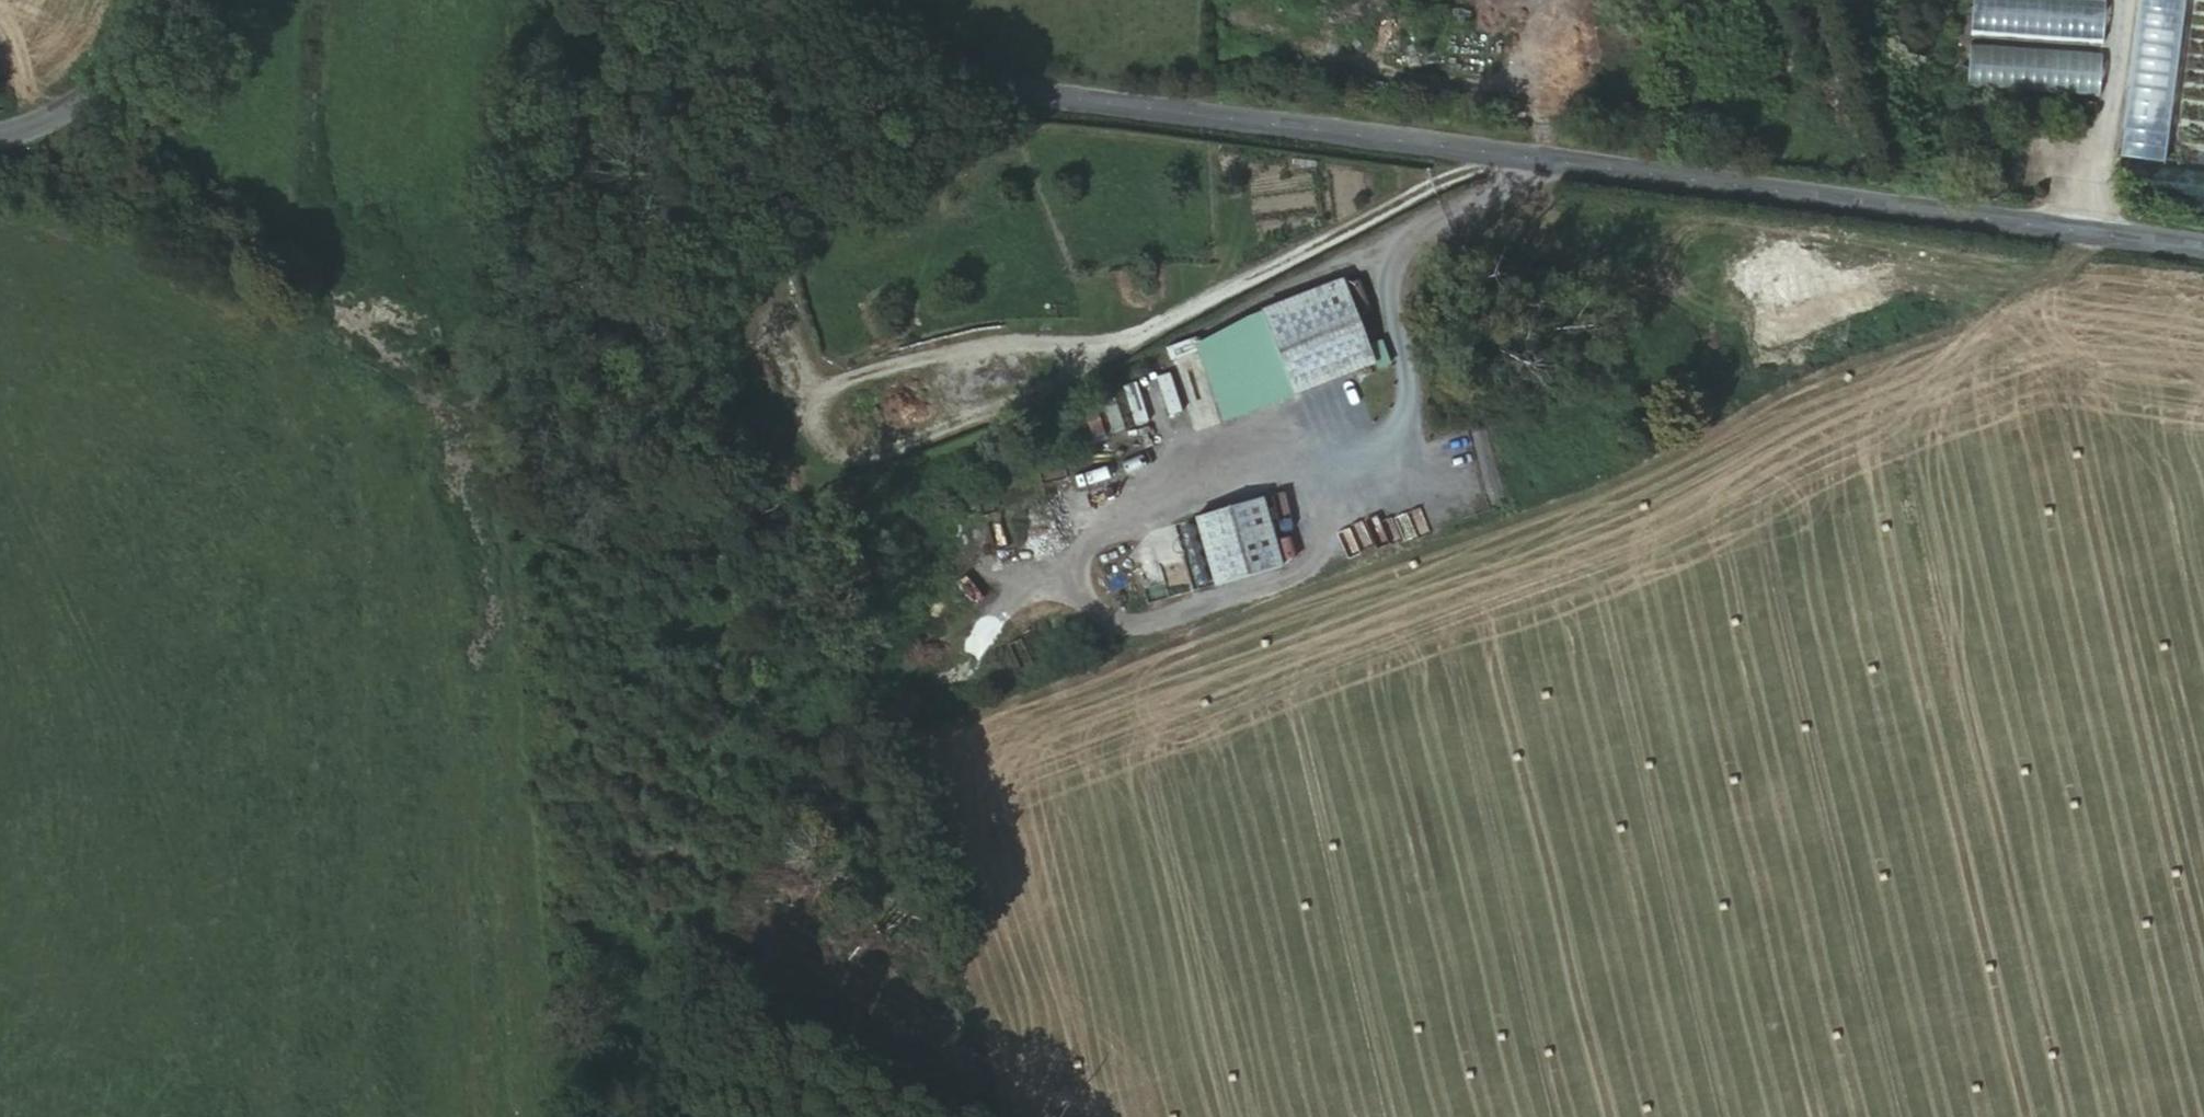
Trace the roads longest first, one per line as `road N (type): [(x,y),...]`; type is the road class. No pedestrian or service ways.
road 1 (tertiary): [(2203,243),(985,83),(906,48),(843,0)]
road 2 (tertiary): [(160,0),(122,75),(56,112),(0,128)]

